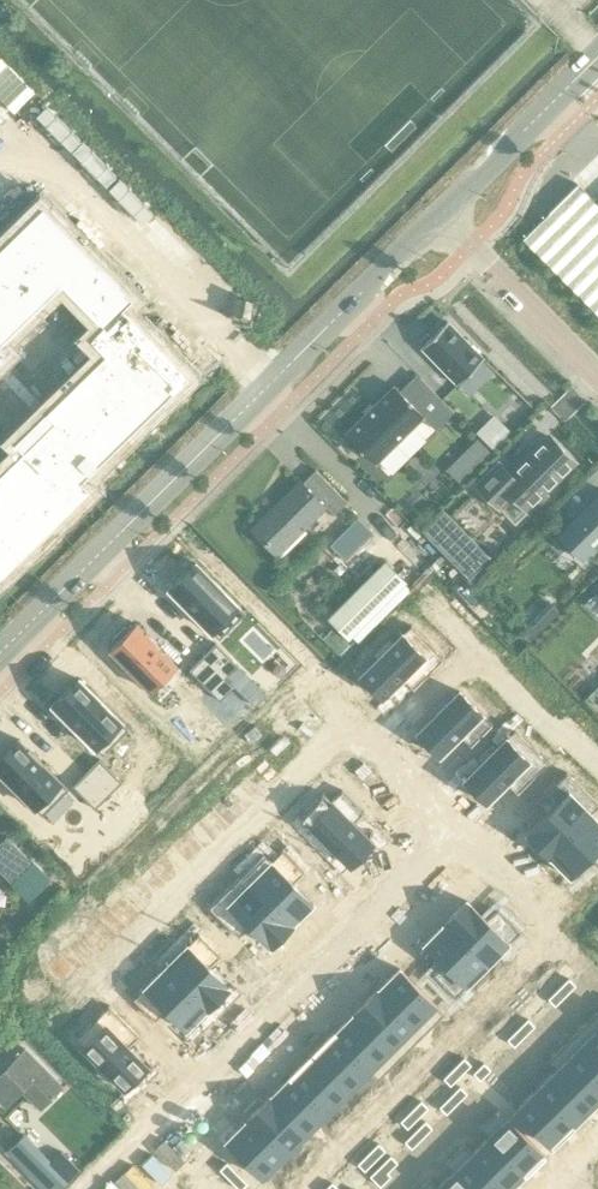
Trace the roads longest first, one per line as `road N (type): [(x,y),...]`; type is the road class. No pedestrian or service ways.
road 1 (tertiary): [(0,656),(440,218)]
road 2 (residential): [(86,1188),(457,827)]
road 3 (tertiary): [(440,218),(597,57)]
road 4 (residential): [(440,218),(597,376)]
road 5 (residential): [(457,827),(308,677)]
road 6 (residential): [(457,827),(546,918)]

